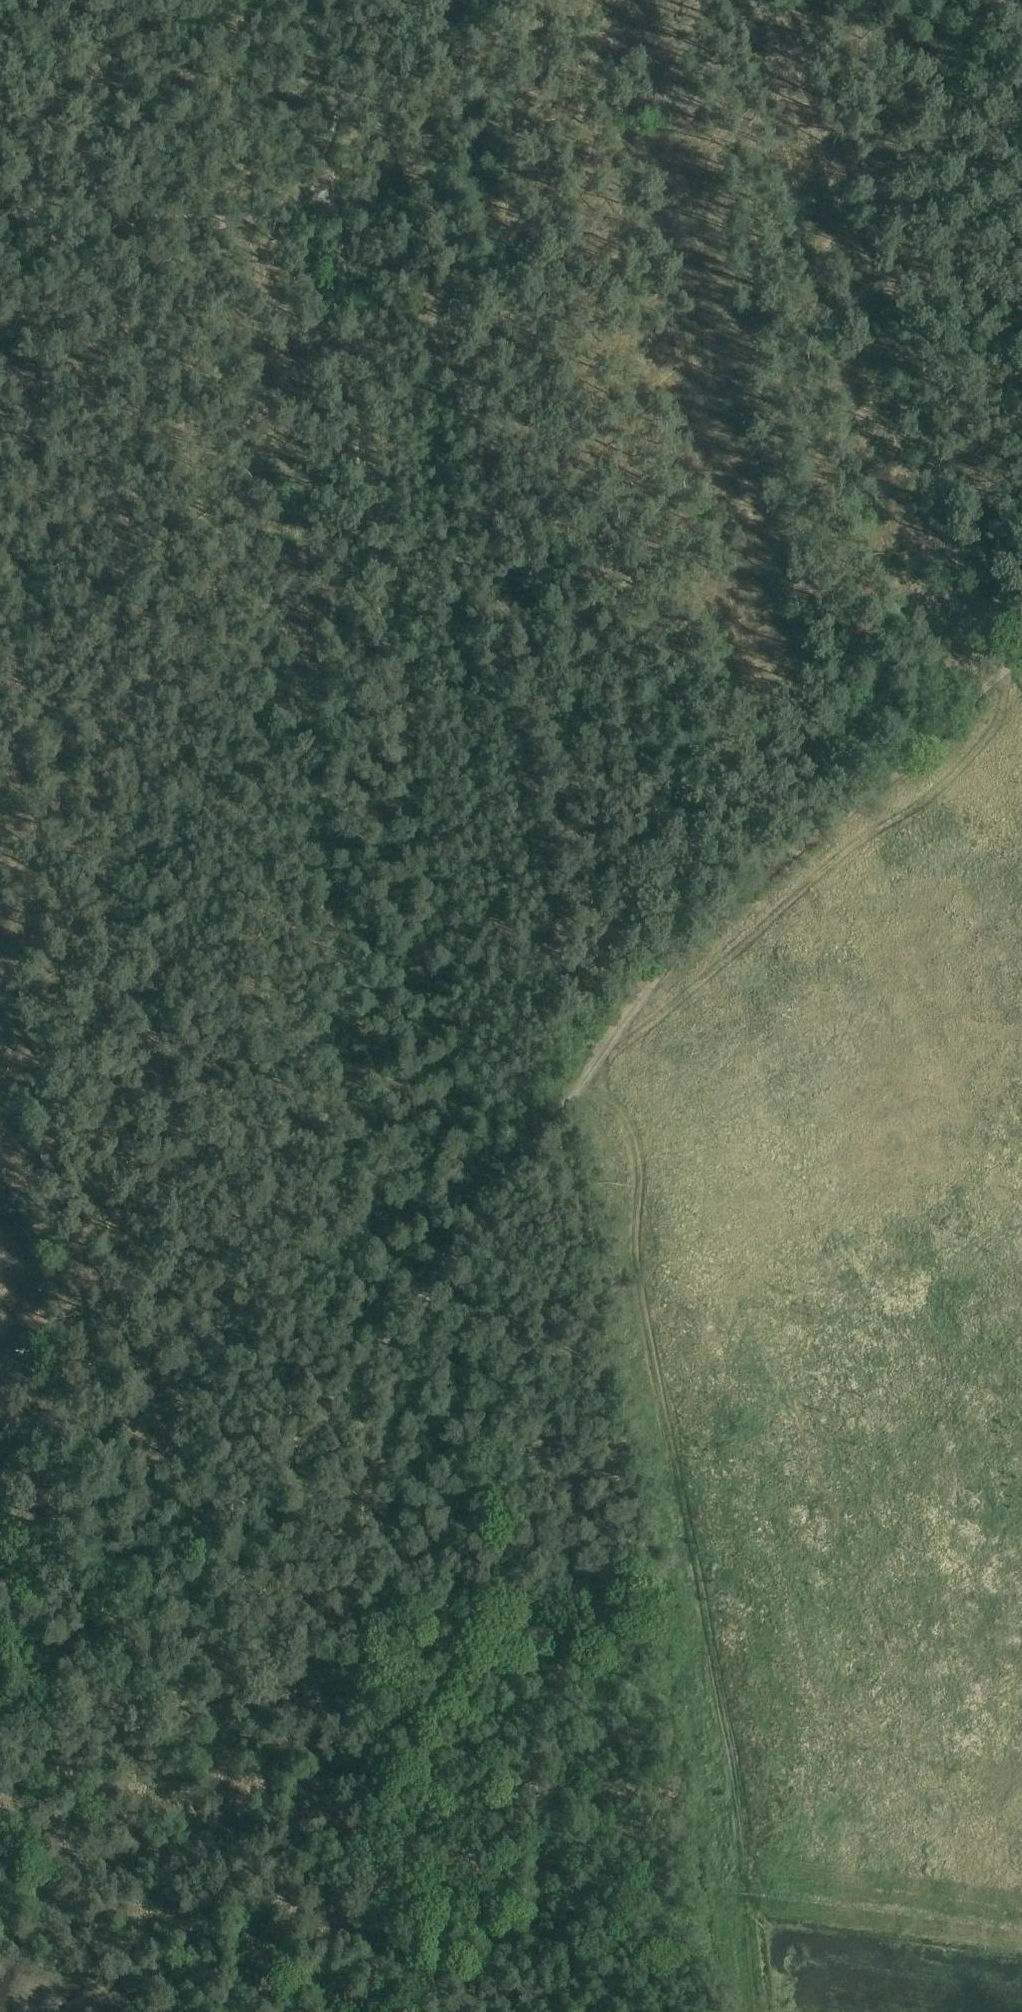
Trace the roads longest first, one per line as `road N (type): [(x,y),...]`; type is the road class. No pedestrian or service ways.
road 1 (track): [(1020,654),(891,776),(671,960),(468,1240),(164,1584),(0,1648)]
road 2 (track): [(334,184),(468,1240)]
road 3 (track): [(474,0),(372,151),(325,191),(226,231),(0,212)]

